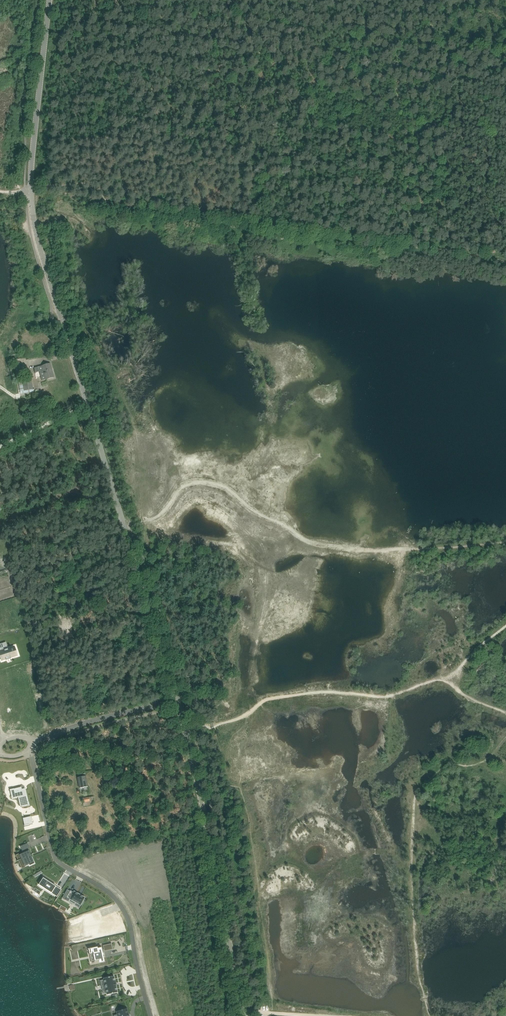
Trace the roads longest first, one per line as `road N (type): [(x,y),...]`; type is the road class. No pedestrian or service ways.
road 1 (tertiary): [(178,702),(33,214),(50,0)]
road 2 (track): [(185,728),(237,719),(269,699),(321,691),(384,696),(434,681),(451,680),(465,696),(505,713)]
road 3 (tertiary): [(244,1015),(178,702)]
road 4 (track): [(190,746),(86,768),(49,736)]
road 5 (unclassified): [(43,738),(178,702)]

